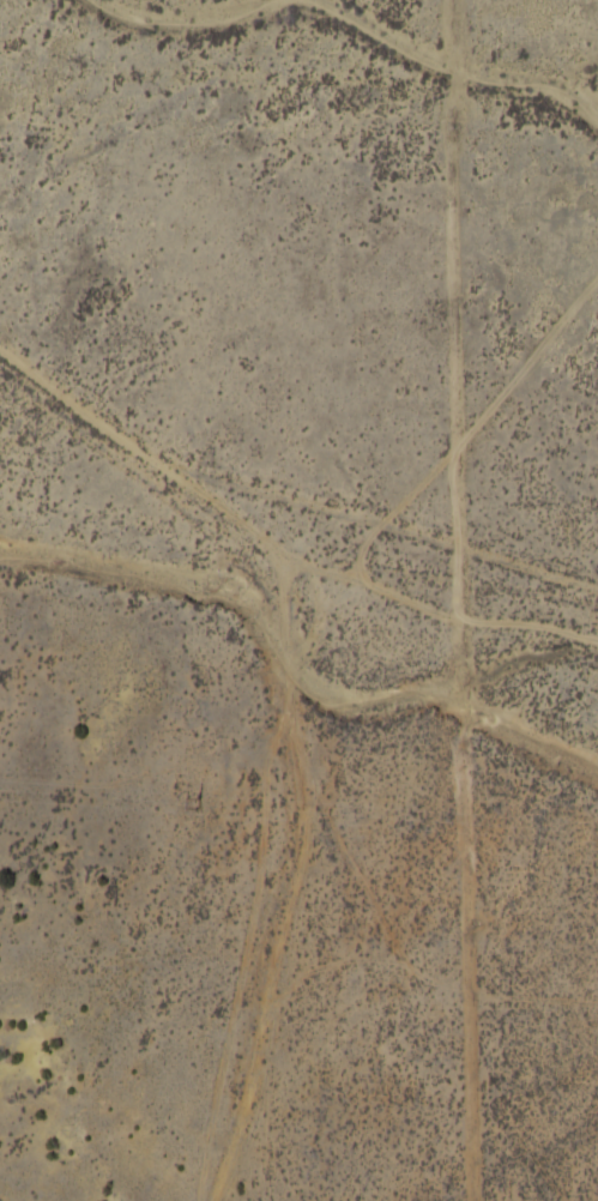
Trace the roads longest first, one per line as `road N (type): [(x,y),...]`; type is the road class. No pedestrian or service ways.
road 1 (track): [(210,1200),(298,861),(301,796),(284,705),(286,634),(265,542),(164,469)]
road 2 (track): [(597,558),(164,469),(26,403),(0,379)]
road 3 (track): [(597,646),(532,624),(454,621),(310,571),(265,542)]

